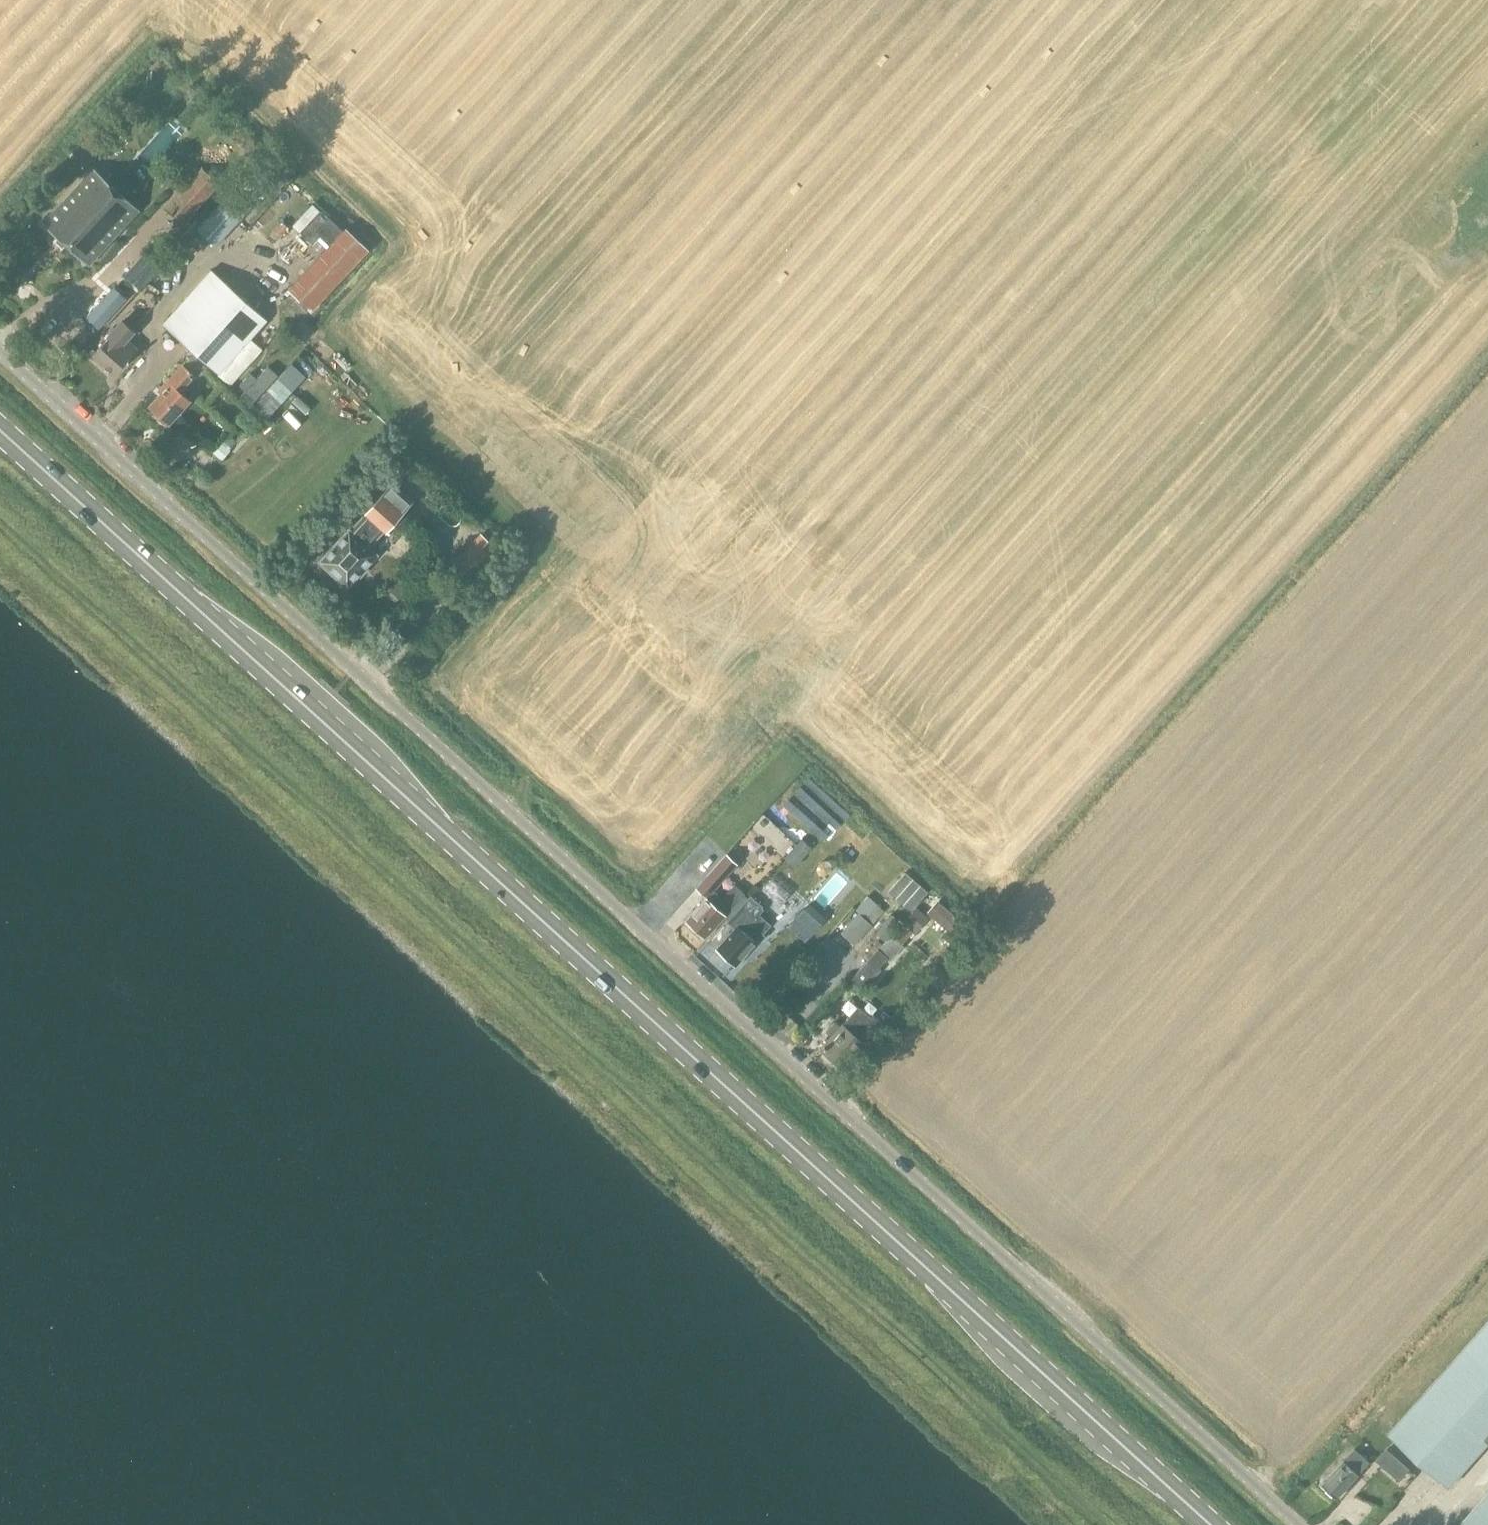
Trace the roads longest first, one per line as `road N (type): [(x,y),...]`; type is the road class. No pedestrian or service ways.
road 1 (unclassified): [(1300,1524),(0,350)]
road 2 (primary): [(1208,1524),(0,430)]
road 3 (track): [(0,525),(1097,1524)]

